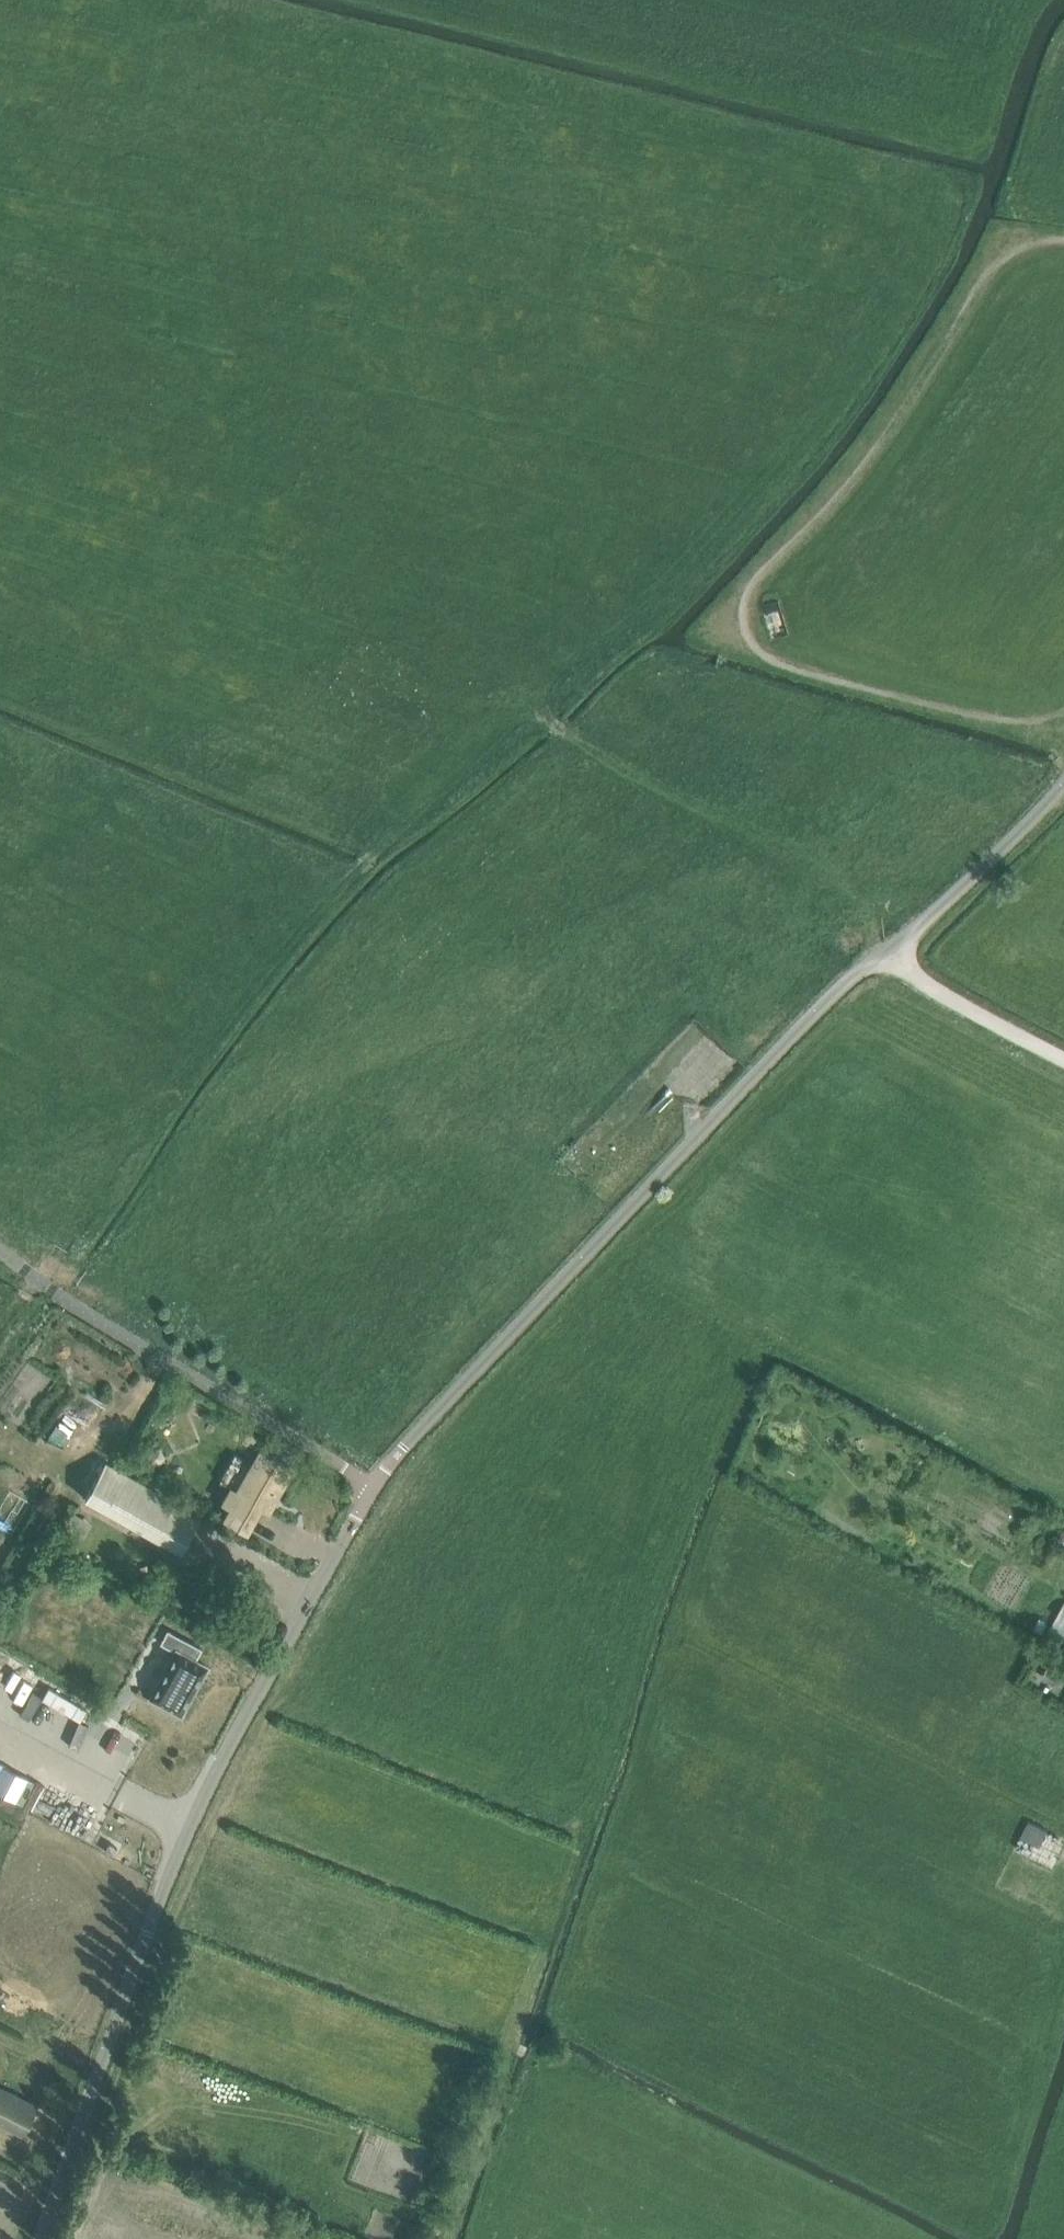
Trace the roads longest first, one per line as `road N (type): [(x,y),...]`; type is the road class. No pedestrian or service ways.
road 1 (unclassified): [(43,2238),(168,1881),(374,1487),(483,1358),(840,986),(1018,832),(1063,780)]
road 2 (track): [(664,613),(549,720),(386,848),(187,1081),(20,1307)]
road 3 (track): [(542,726),(683,820),(862,908),(879,958)]
road 4 (track): [(1063,1058),(879,958)]

